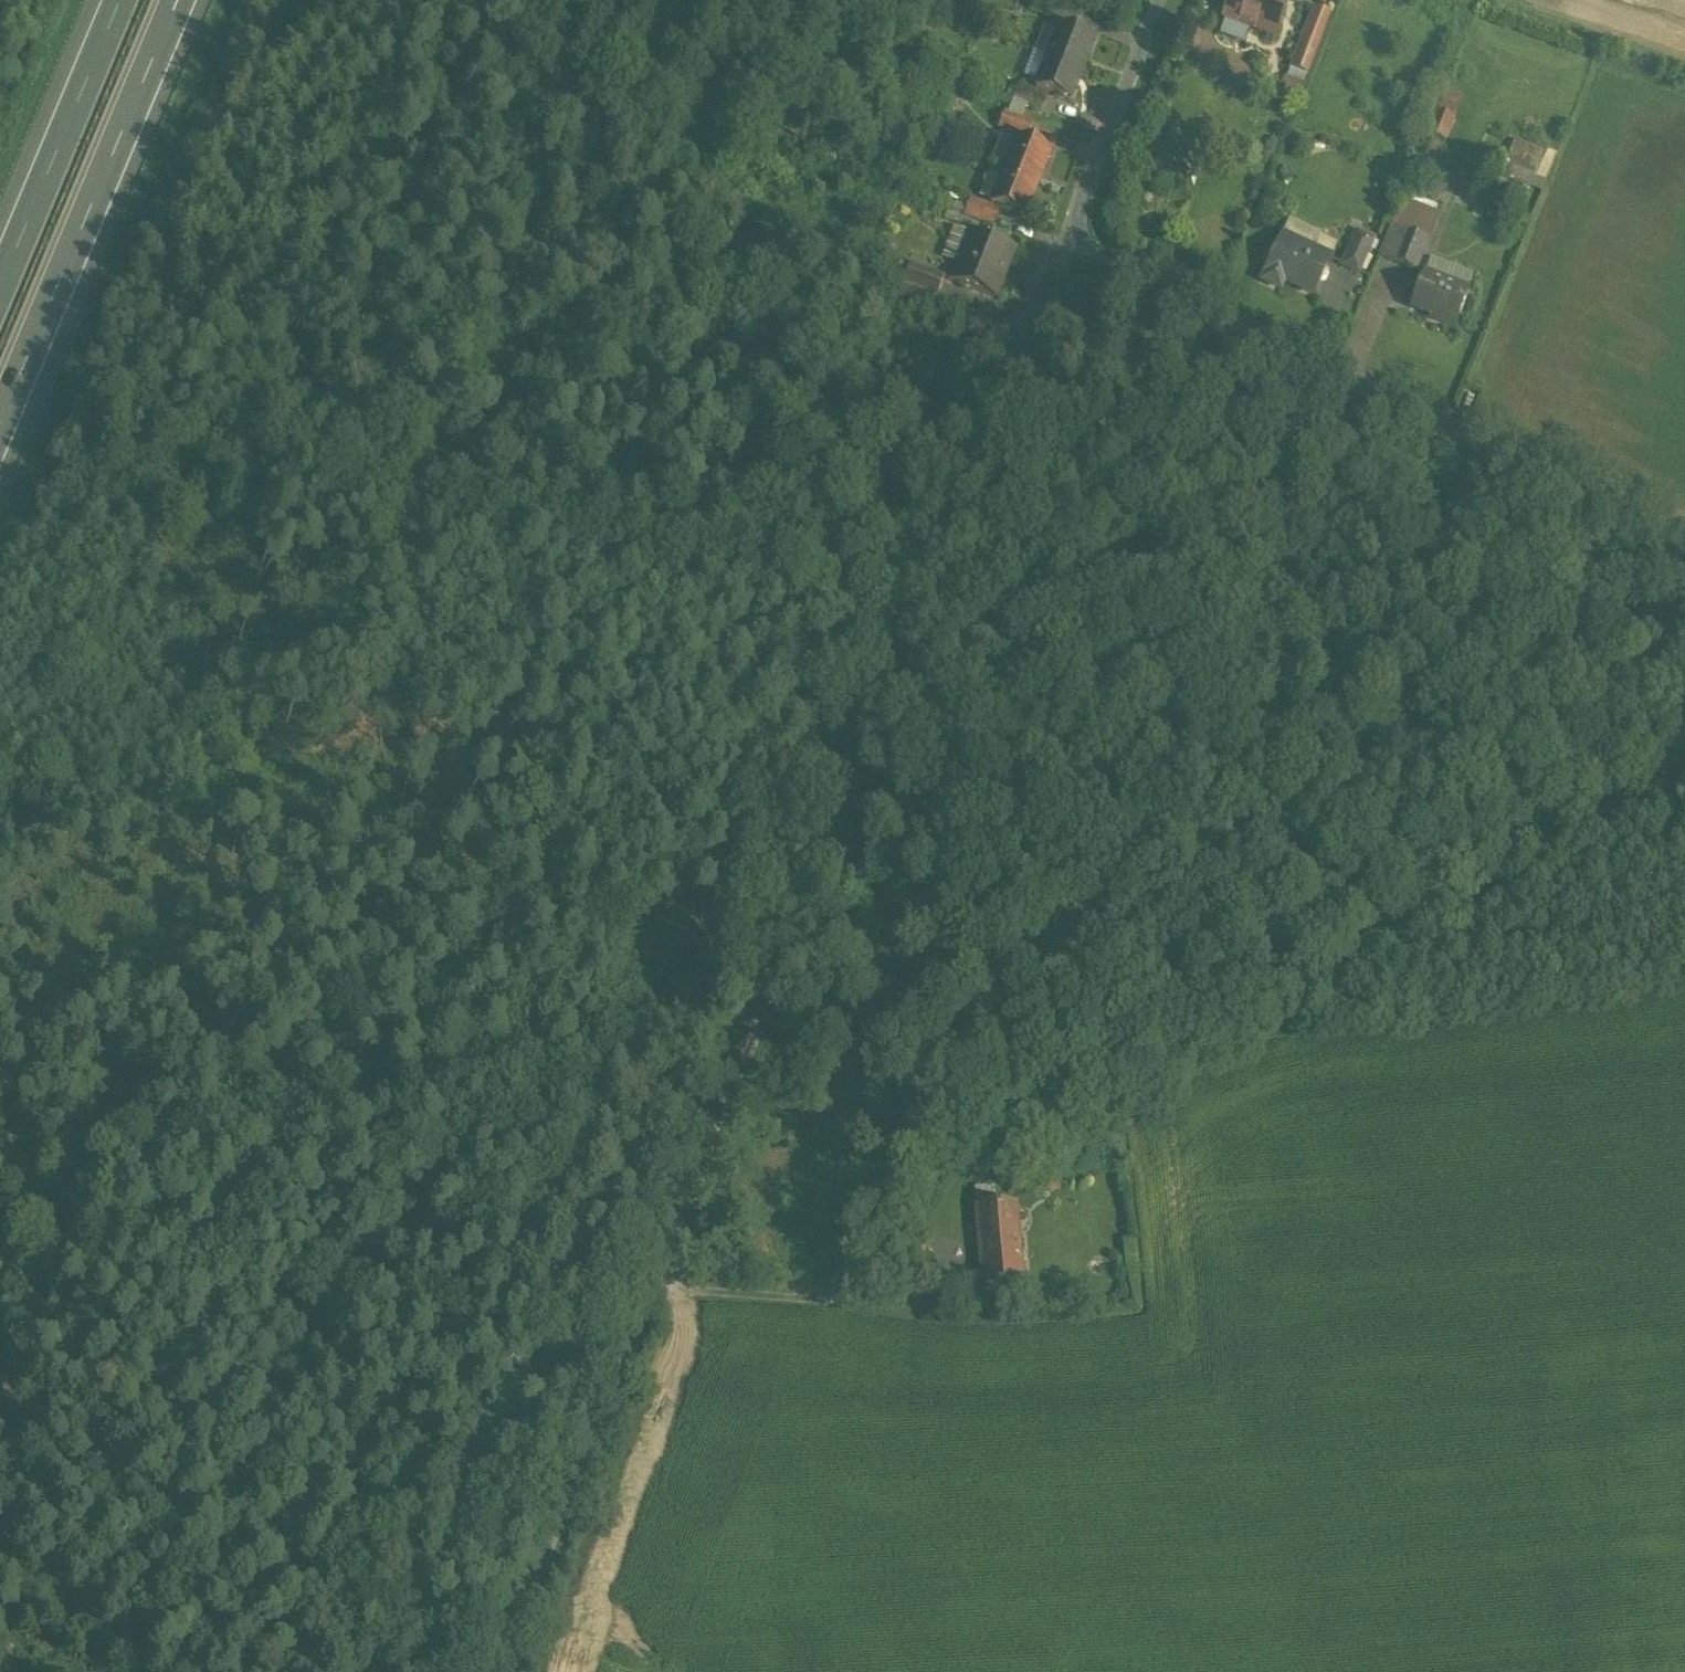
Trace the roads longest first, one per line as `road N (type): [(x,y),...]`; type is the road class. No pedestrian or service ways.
road 1 (unclassified): [(1161,0),(1060,243),(1093,268),(1684,512)]
road 2 (motorway): [(0,441),(189,0)]
road 3 (track): [(483,1671),(630,1297)]
road 4 (motorway): [(105,0),(0,248)]

